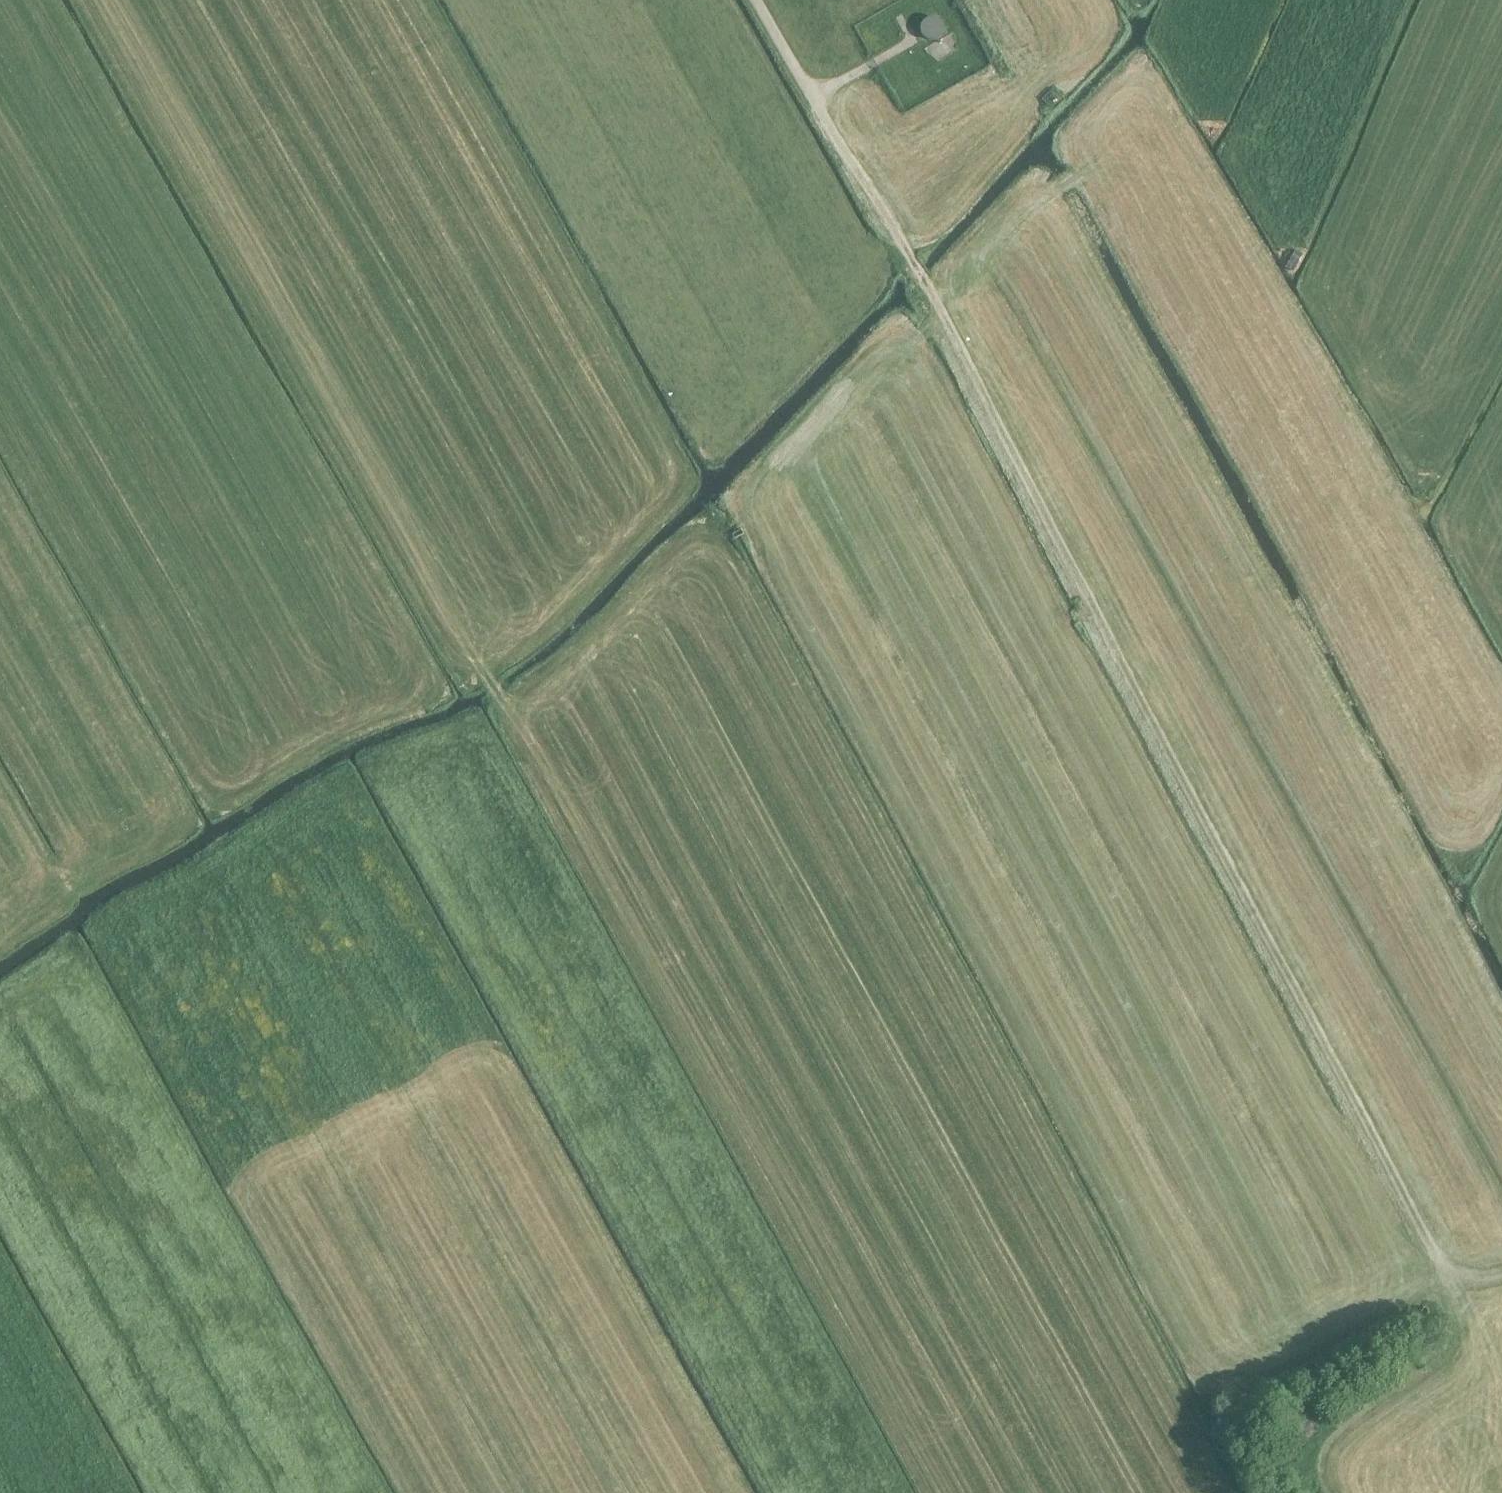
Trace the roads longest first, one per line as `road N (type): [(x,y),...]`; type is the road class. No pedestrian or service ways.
road 1 (track): [(1501,1271),(1444,1272),(812,96)]
road 2 (track): [(1457,1492),(1459,1274)]

